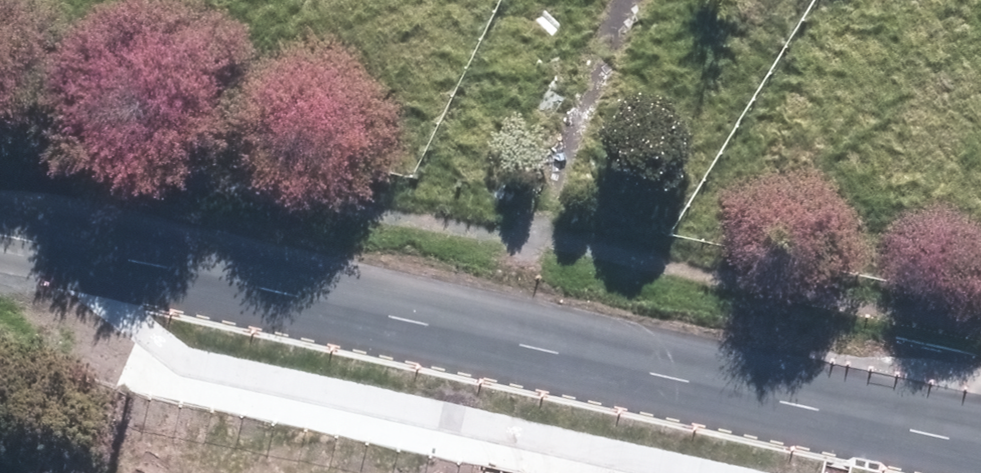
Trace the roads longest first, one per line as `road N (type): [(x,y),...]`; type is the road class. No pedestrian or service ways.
road 1 (residential): [(0,240),(980,460)]
road 2 (unknown): [(100,0),(0,192)]

